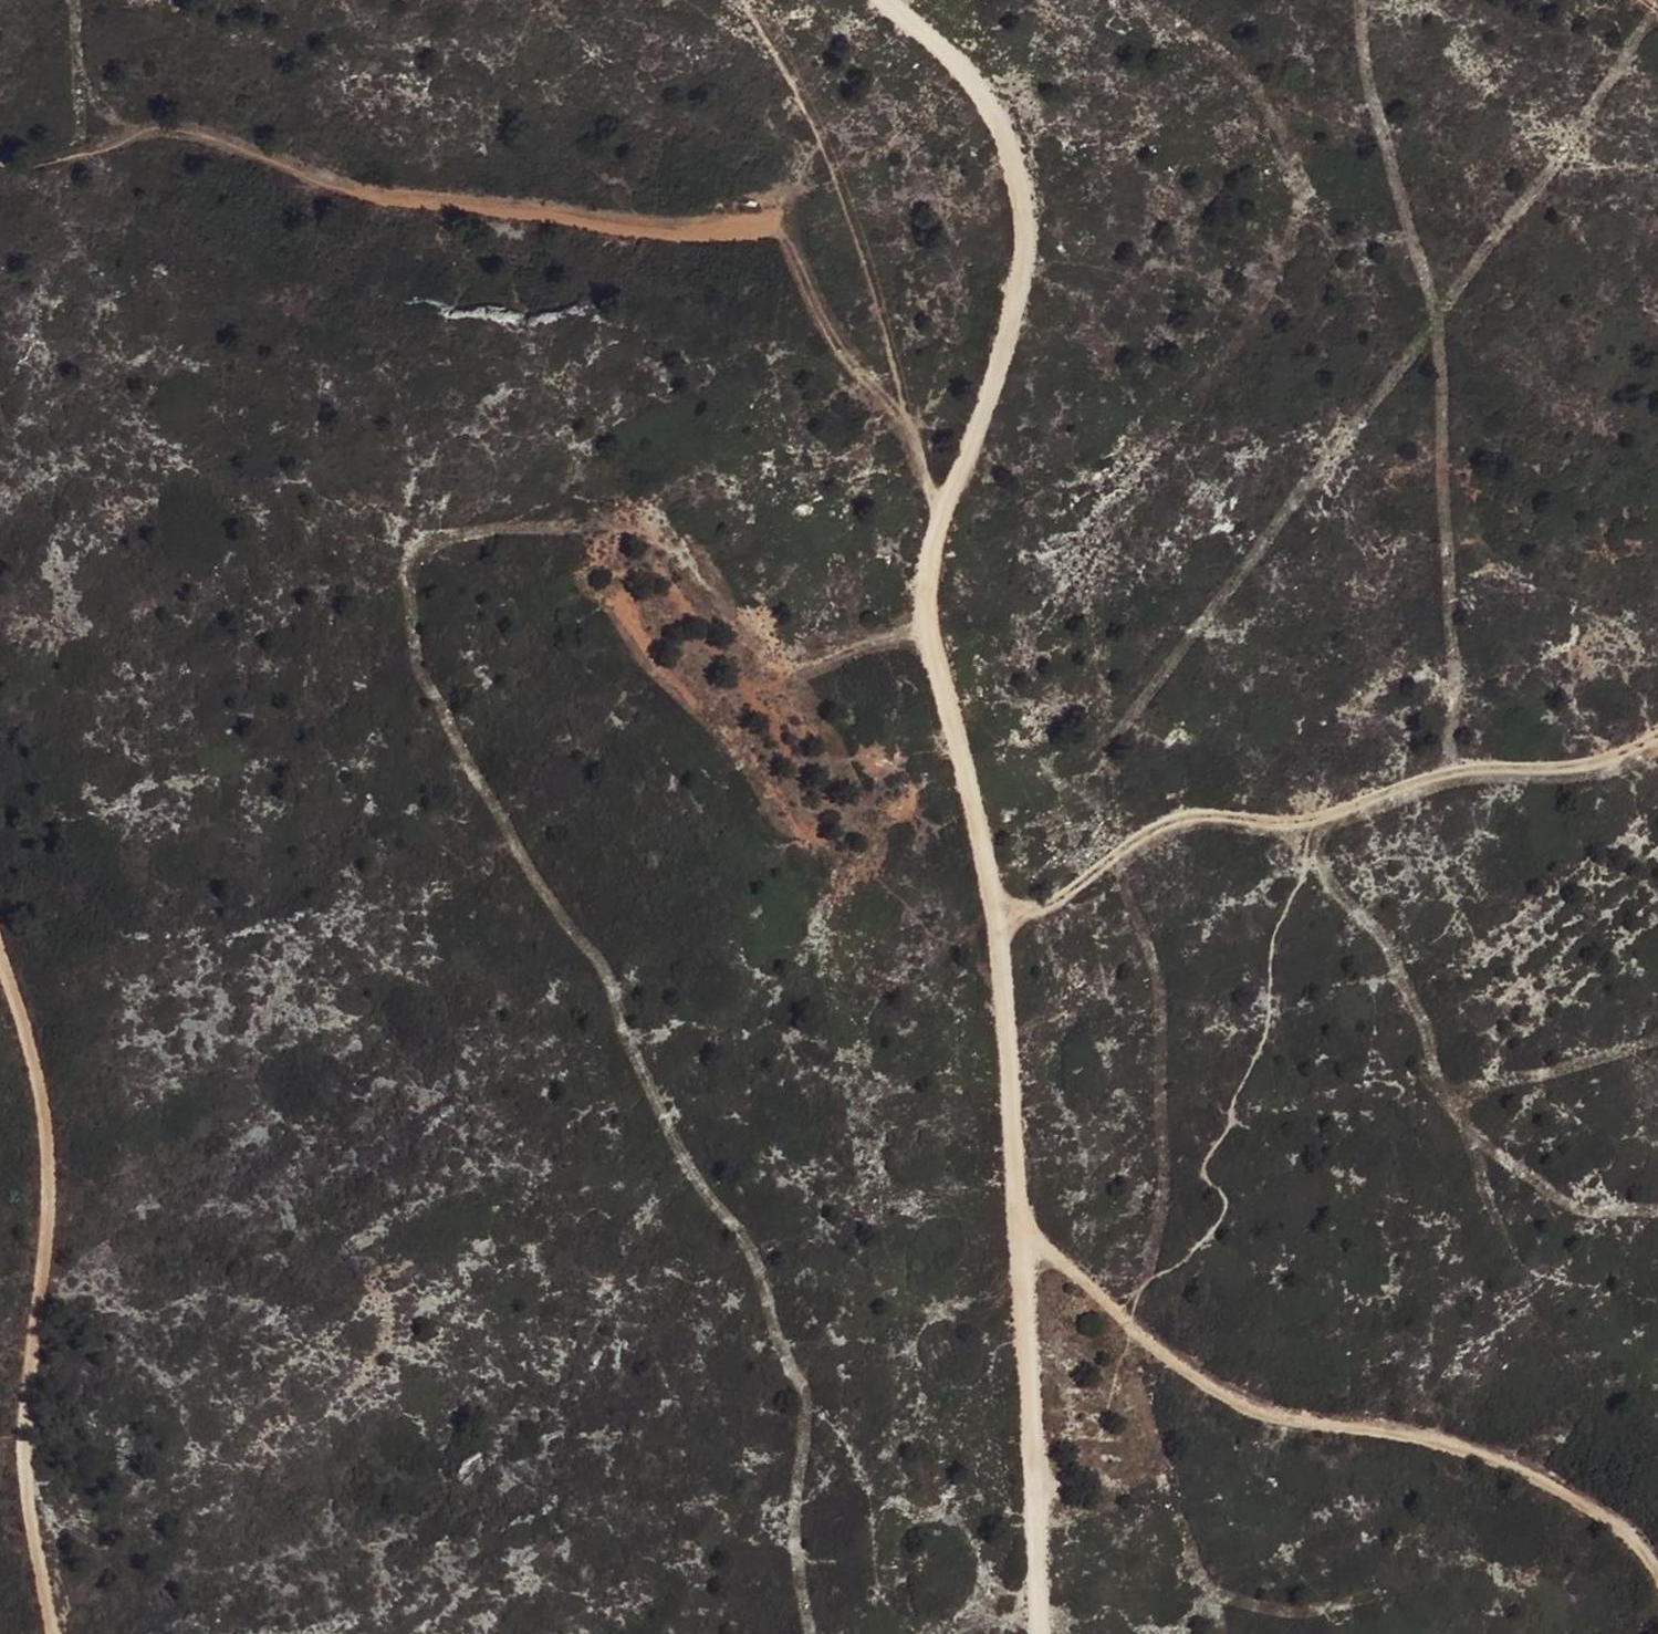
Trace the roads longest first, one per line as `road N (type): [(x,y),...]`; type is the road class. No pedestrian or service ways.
road 1 (track): [(895,0),(961,59),(1020,181),(1003,370),(940,509),(929,552),(925,625),(999,928),(1041,1633)]
road 2 (track): [(1021,1235),(1175,1364),(1280,1415),(1482,1448),(1580,1504),(1647,1557),(1657,1579)]
road 3 (track): [(0,951),(43,1088),(50,1191),(22,1474),(50,1633)]

